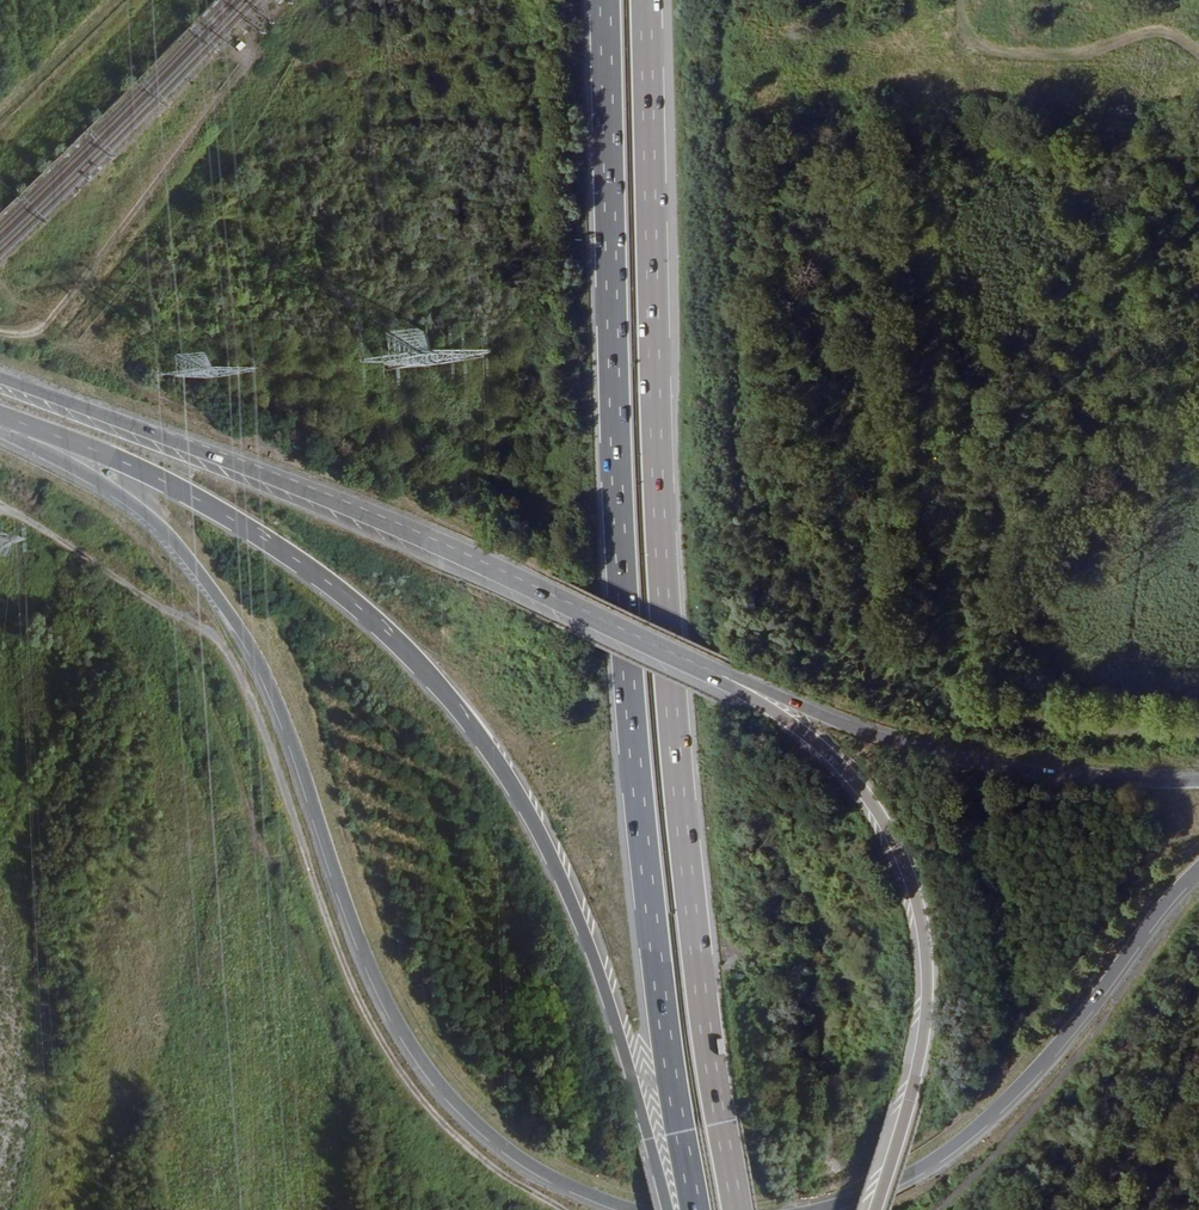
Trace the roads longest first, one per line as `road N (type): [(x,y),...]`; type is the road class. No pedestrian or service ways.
road 1 (motorway): [(606,0),(620,557),(657,957),(692,1209)]
road 2 (motorway): [(728,1209),(690,956),(671,695),(646,0)]
road 3 (motorway): [(10,417),(164,482),(260,536),(397,646),(451,708),(548,859),(610,1027),(660,1209)]
road 4 (primary): [(10,417),(27,444),(150,520),(232,624),(297,763),(360,951),(393,1023),(434,1083),(480,1135),(524,1165),(633,1209)]
road 5 (primary): [(735,681),(398,529),(0,382)]
road 6 (track): [(178,616),(360,1121),(459,1209)]
road 7 (motorway): [(869,1209),(918,1044),(923,995),(912,901),(866,804),(823,751),(735,681)]
road 8 (primary): [(800,1209),(863,1194),(941,1150),(1014,1086),(1198,866)]
road 9 (primary): [(1198,777),(1091,776),(935,753),(735,681)]

